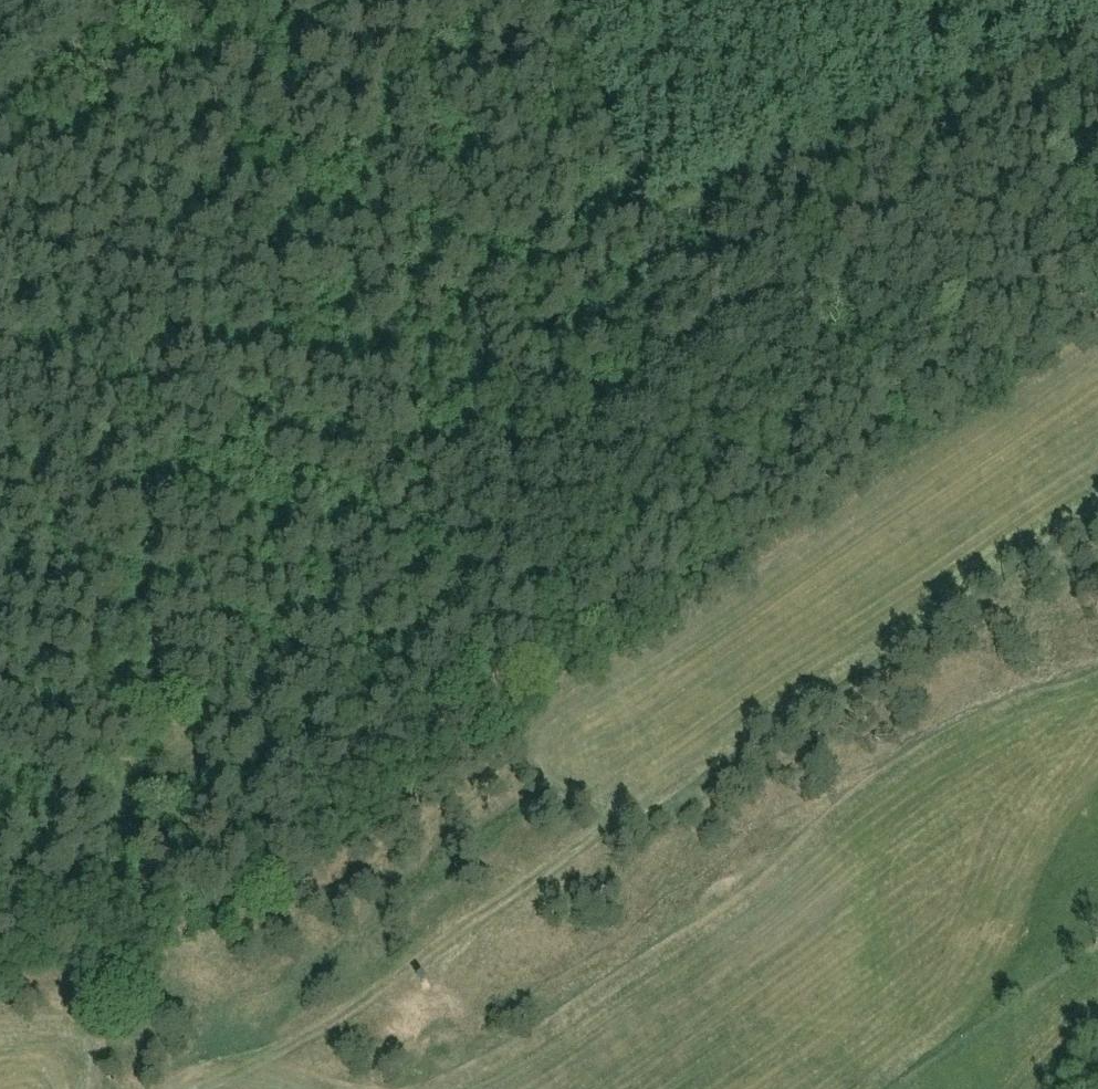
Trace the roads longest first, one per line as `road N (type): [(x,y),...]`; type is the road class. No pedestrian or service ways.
road 1 (track): [(0,98),(128,0)]

